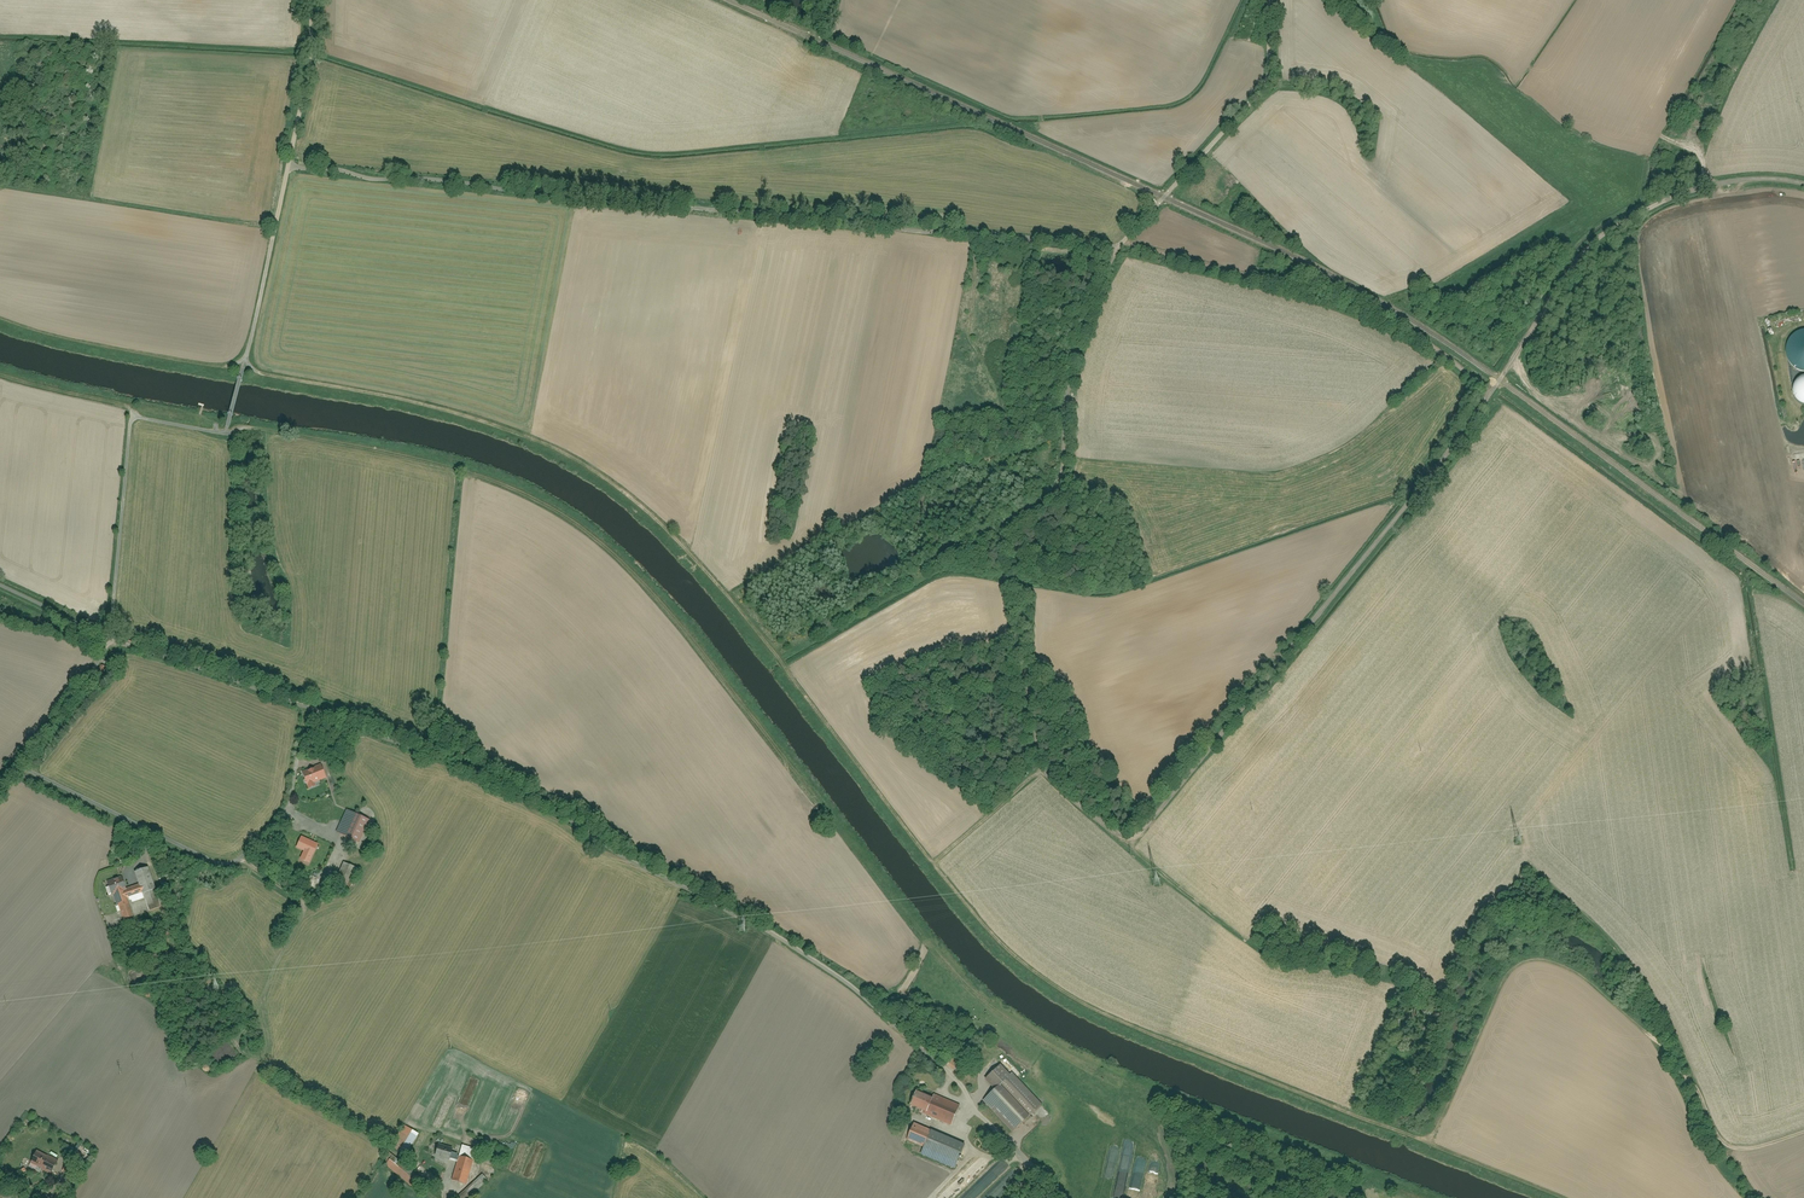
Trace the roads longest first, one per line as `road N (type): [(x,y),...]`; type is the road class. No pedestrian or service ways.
road 1 (unclassified): [(1116,250),(289,168)]
road 2 (residential): [(1116,250),(1067,372),(1061,482),(1002,538),(1041,767),(1111,833)]
road 3 (residential): [(1111,833),(1132,837),(1151,822),(1488,395)]
road 4 (track): [(1416,1138),(1432,1136),(1514,974),(1529,960),(1550,960),(1595,987),(1672,1055),(1732,1149),(1803,1131)]
road 5 (residential): [(1488,395),(1595,238),(1647,205),(1709,185),(1803,184)]
road 6 (unclassified): [(1488,395),(1395,322),(1299,290),(1116,250)]
road 7 (residential): [(1270,0),(1264,83),(1116,250)]
road 8 (unclassified): [(895,1026),(959,1082),(975,1111),(1056,1197)]
road 9 (residential): [(1111,833),(1243,938),(1300,959)]
road 10 (unclassified): [(246,359),(289,168)]
road 11 (unclassified): [(0,785),(75,700),(112,639)]
road 12 (unclassified): [(289,168),(311,60),(313,0)]
road 13 (track): [(139,418),(0,379)]
road 14 (track): [(1041,767),(1010,805),(937,862)]
road 15 (unclassified): [(0,586),(112,639)]

